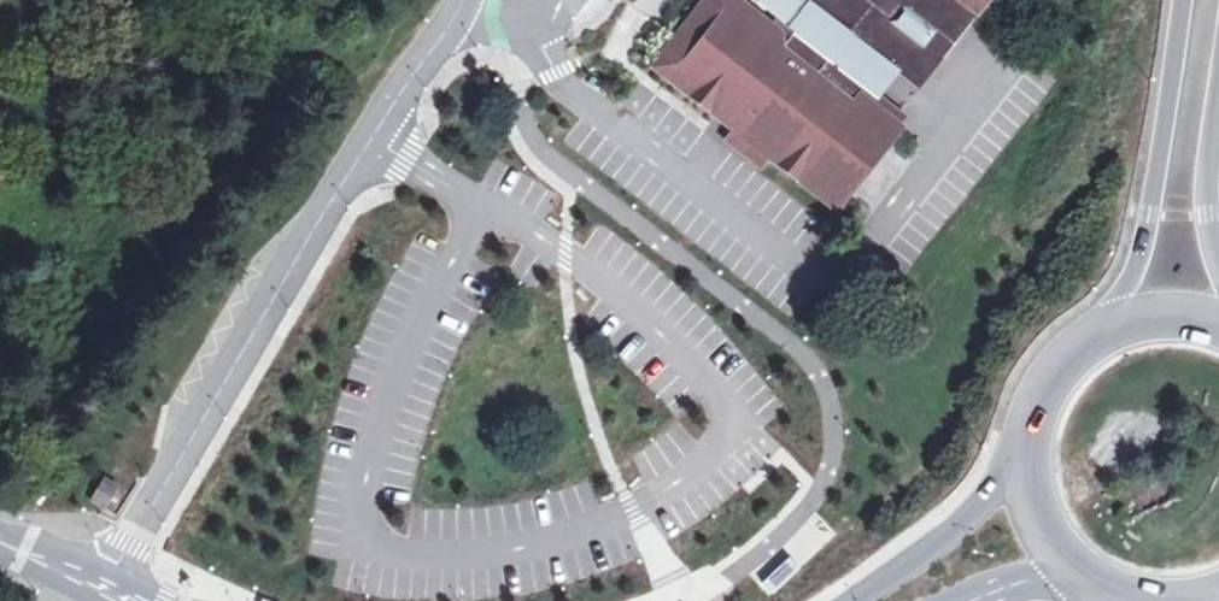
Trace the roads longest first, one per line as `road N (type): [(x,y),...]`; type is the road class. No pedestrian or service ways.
road 1 (residential): [(462,0),(99,584)]
road 2 (secondary): [(1176,0),(1146,220),(1124,298),(1103,328)]
road 3 (secondary): [(1026,461),(916,563),(861,600)]
road 4 (secondary): [(1218,244),(1208,135),(1218,61)]
road 5 (secondary): [(1103,328),(1045,383),(1026,461)]
road 6 (secondary): [(1026,461),(1034,503),(1054,542),(1085,573)]

